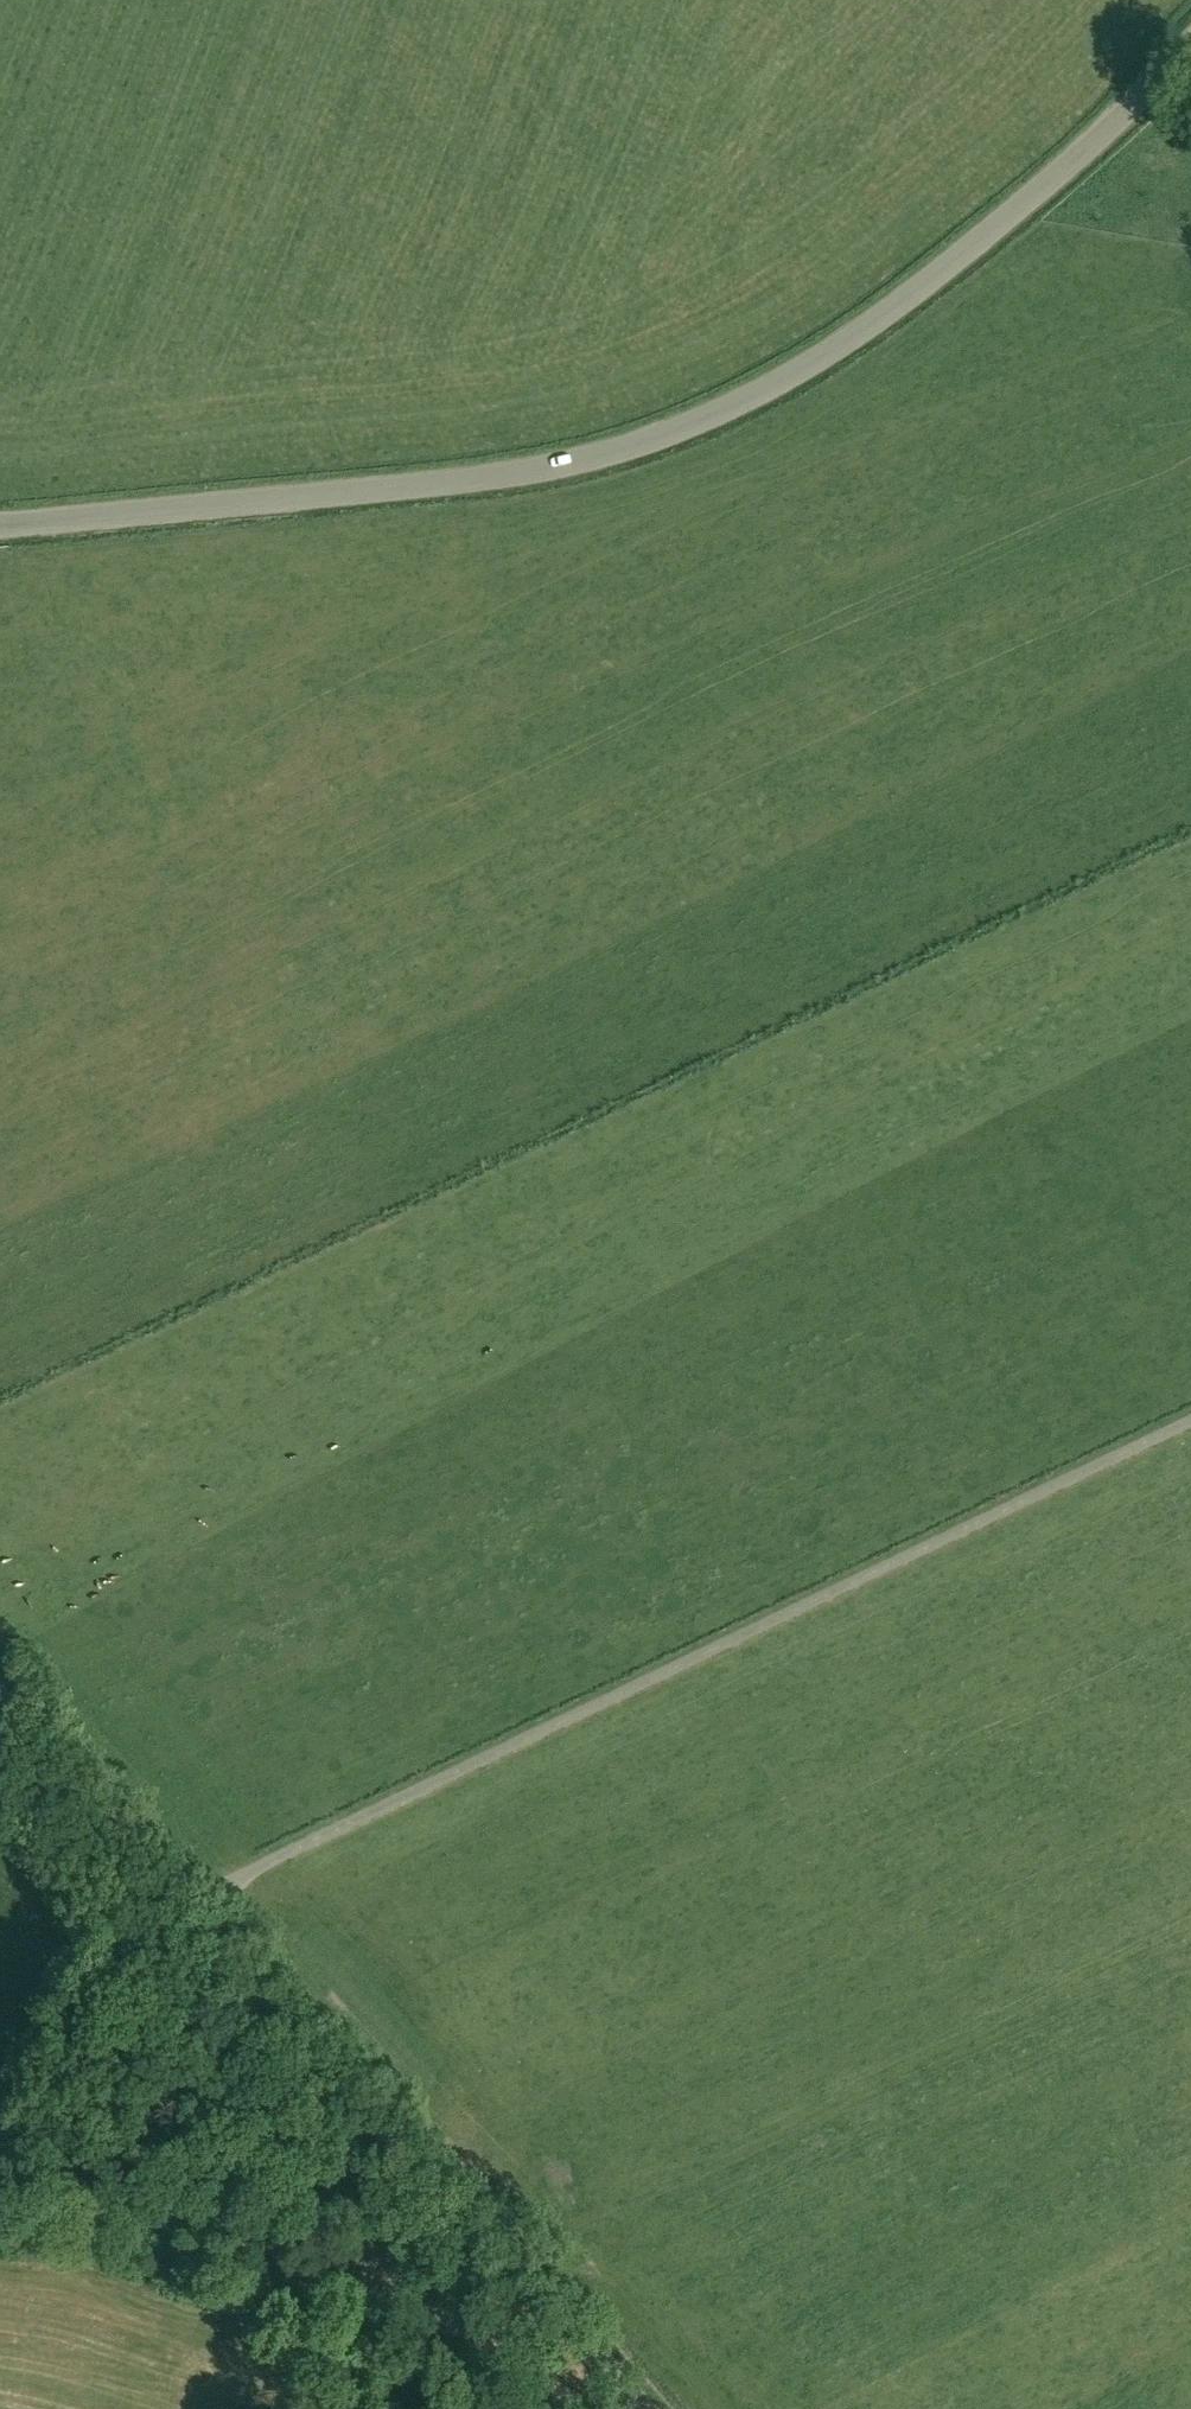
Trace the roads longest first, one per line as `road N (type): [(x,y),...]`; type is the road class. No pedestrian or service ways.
road 1 (unclassified): [(0,526),(527,475),(703,427),(778,391),(922,292),(1079,164),(1190,58)]
road 2 (unclassified): [(648,2408),(456,2173),(0,1690)]
road 3 (track): [(400,2305),(498,2336),(549,2372),(582,2408)]
road 4 (track): [(456,2173),(407,2223),(400,2305)]

